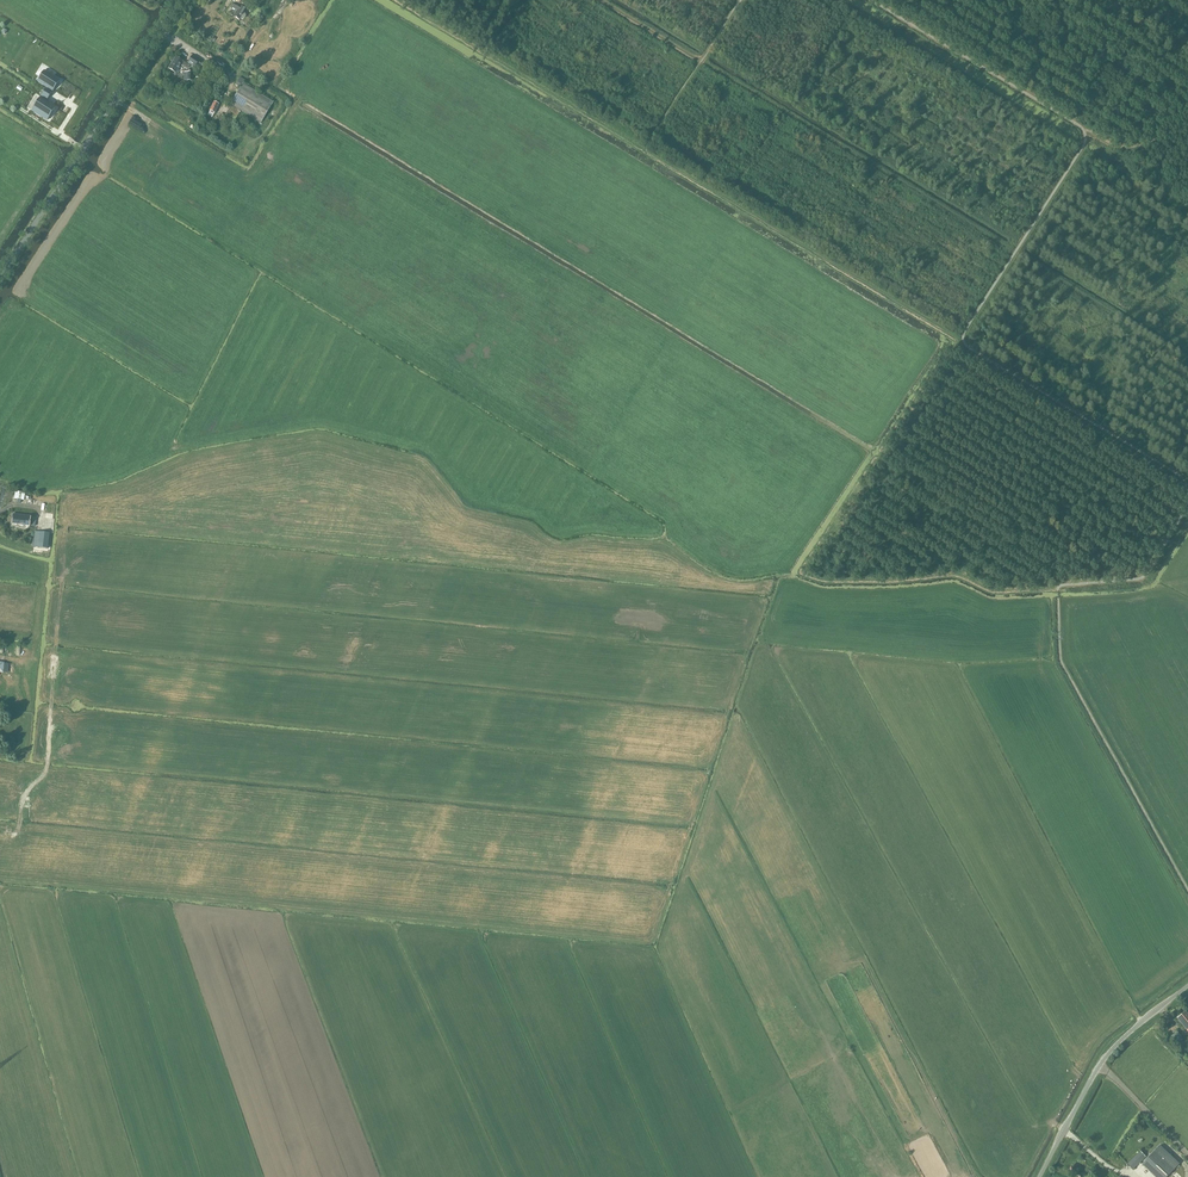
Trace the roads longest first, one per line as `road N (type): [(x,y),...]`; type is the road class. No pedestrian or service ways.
road 1 (unclassified): [(0,278),(178,0)]
road 2 (unclassified): [(1040,1176),(1107,1054),(1187,986)]
road 3 (track): [(55,640),(46,771),(24,799),(19,828),(0,831)]

